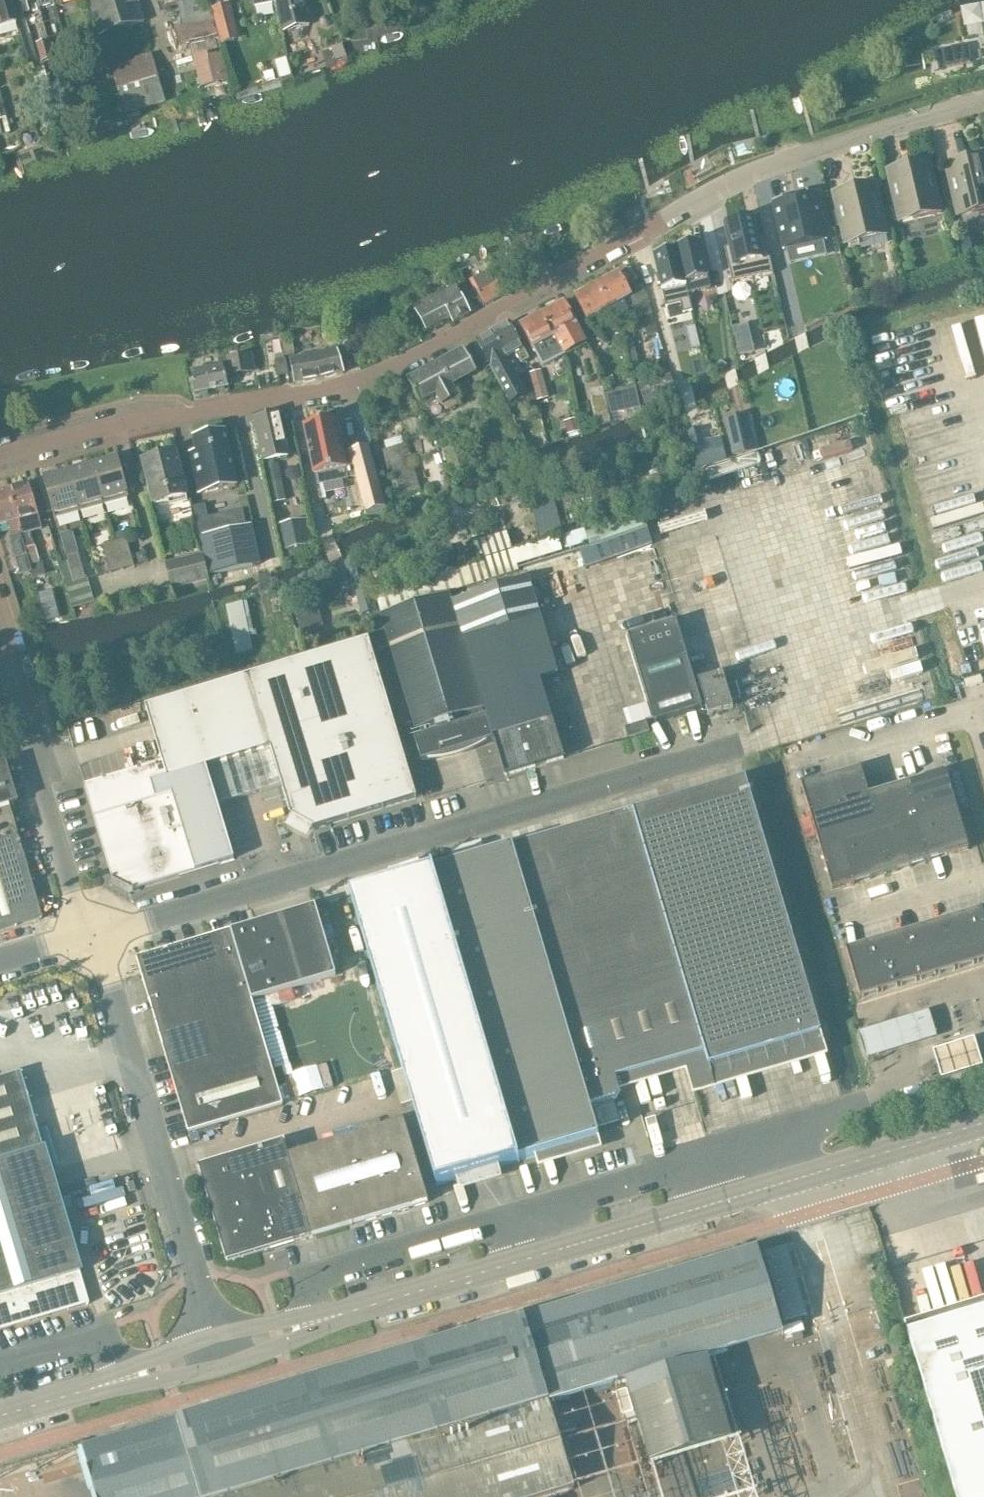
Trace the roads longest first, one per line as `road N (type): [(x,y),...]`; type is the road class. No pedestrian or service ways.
road 1 (tertiary): [(216,1353),(983,1124)]
road 2 (residential): [(0,457),(144,421),(357,384),(437,348),(659,217)]
road 3 (unclassified): [(96,939),(747,744)]
road 4 (residential): [(216,1353),(96,939)]
road 5 (residential): [(983,105),(751,171),(659,217)]
road 6 (residential): [(96,939),(0,610)]
road 7 (residential): [(978,706),(817,756)]
road 8 (unclassified): [(125,1380),(108,1335),(0,1370)]
road 9 (tertiary): [(0,1417),(125,1380)]

